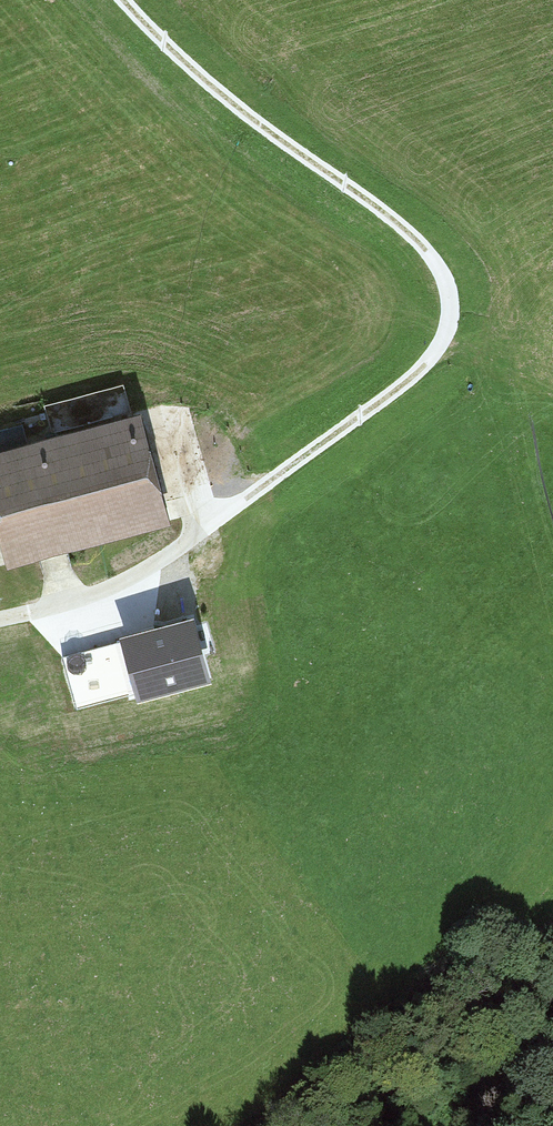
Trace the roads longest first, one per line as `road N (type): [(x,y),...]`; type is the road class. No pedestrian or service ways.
road 1 (track): [(122,0),(209,88),(408,232),(441,273),(448,325),(404,384),(135,576),(0,620)]
road 2 (track): [(275,478),(552,689)]
road 3 (track): [(552,982),(442,1125)]

